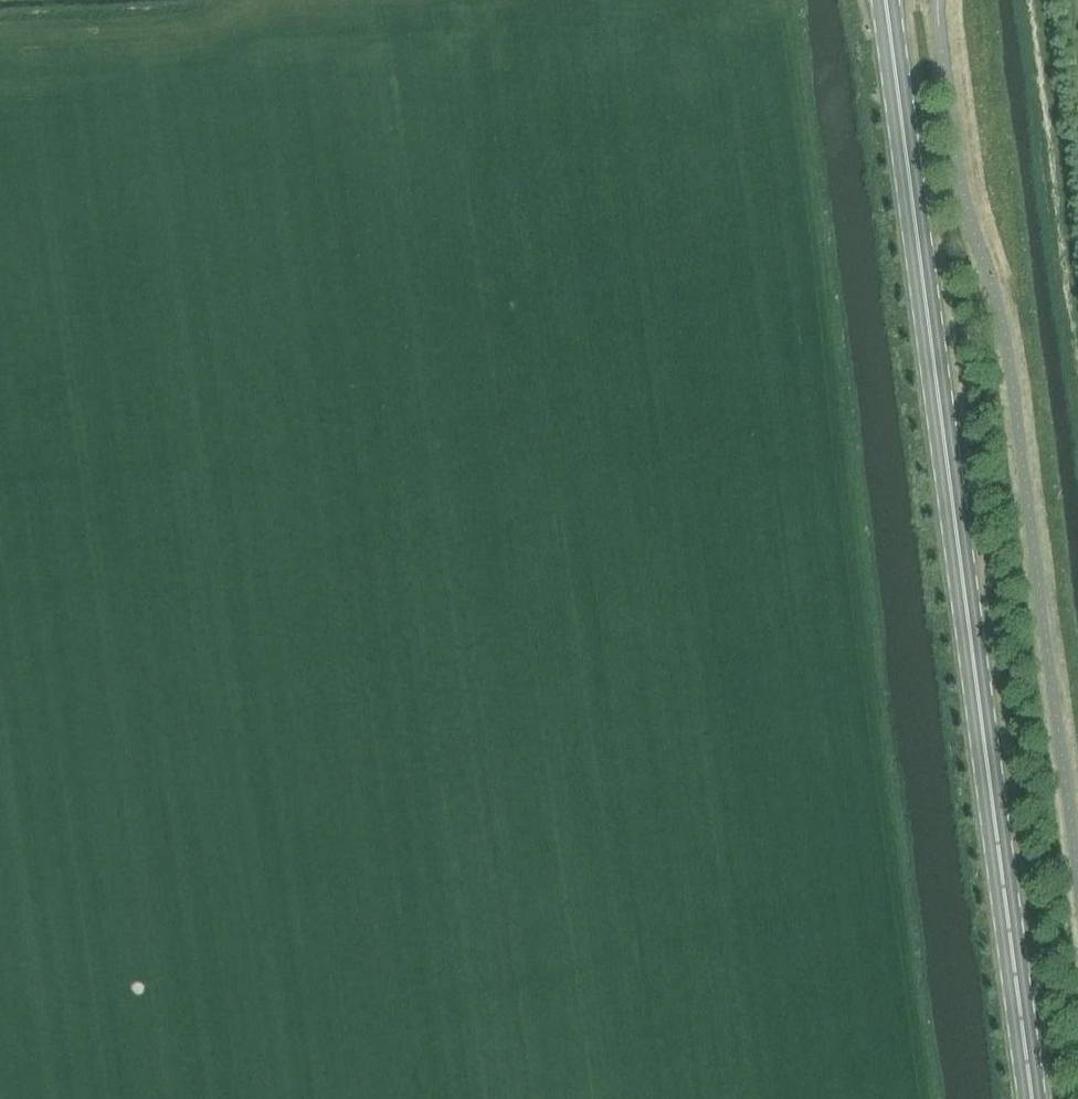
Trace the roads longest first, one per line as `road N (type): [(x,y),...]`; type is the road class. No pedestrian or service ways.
road 1 (tertiary): [(1029,1098),(882,0)]

